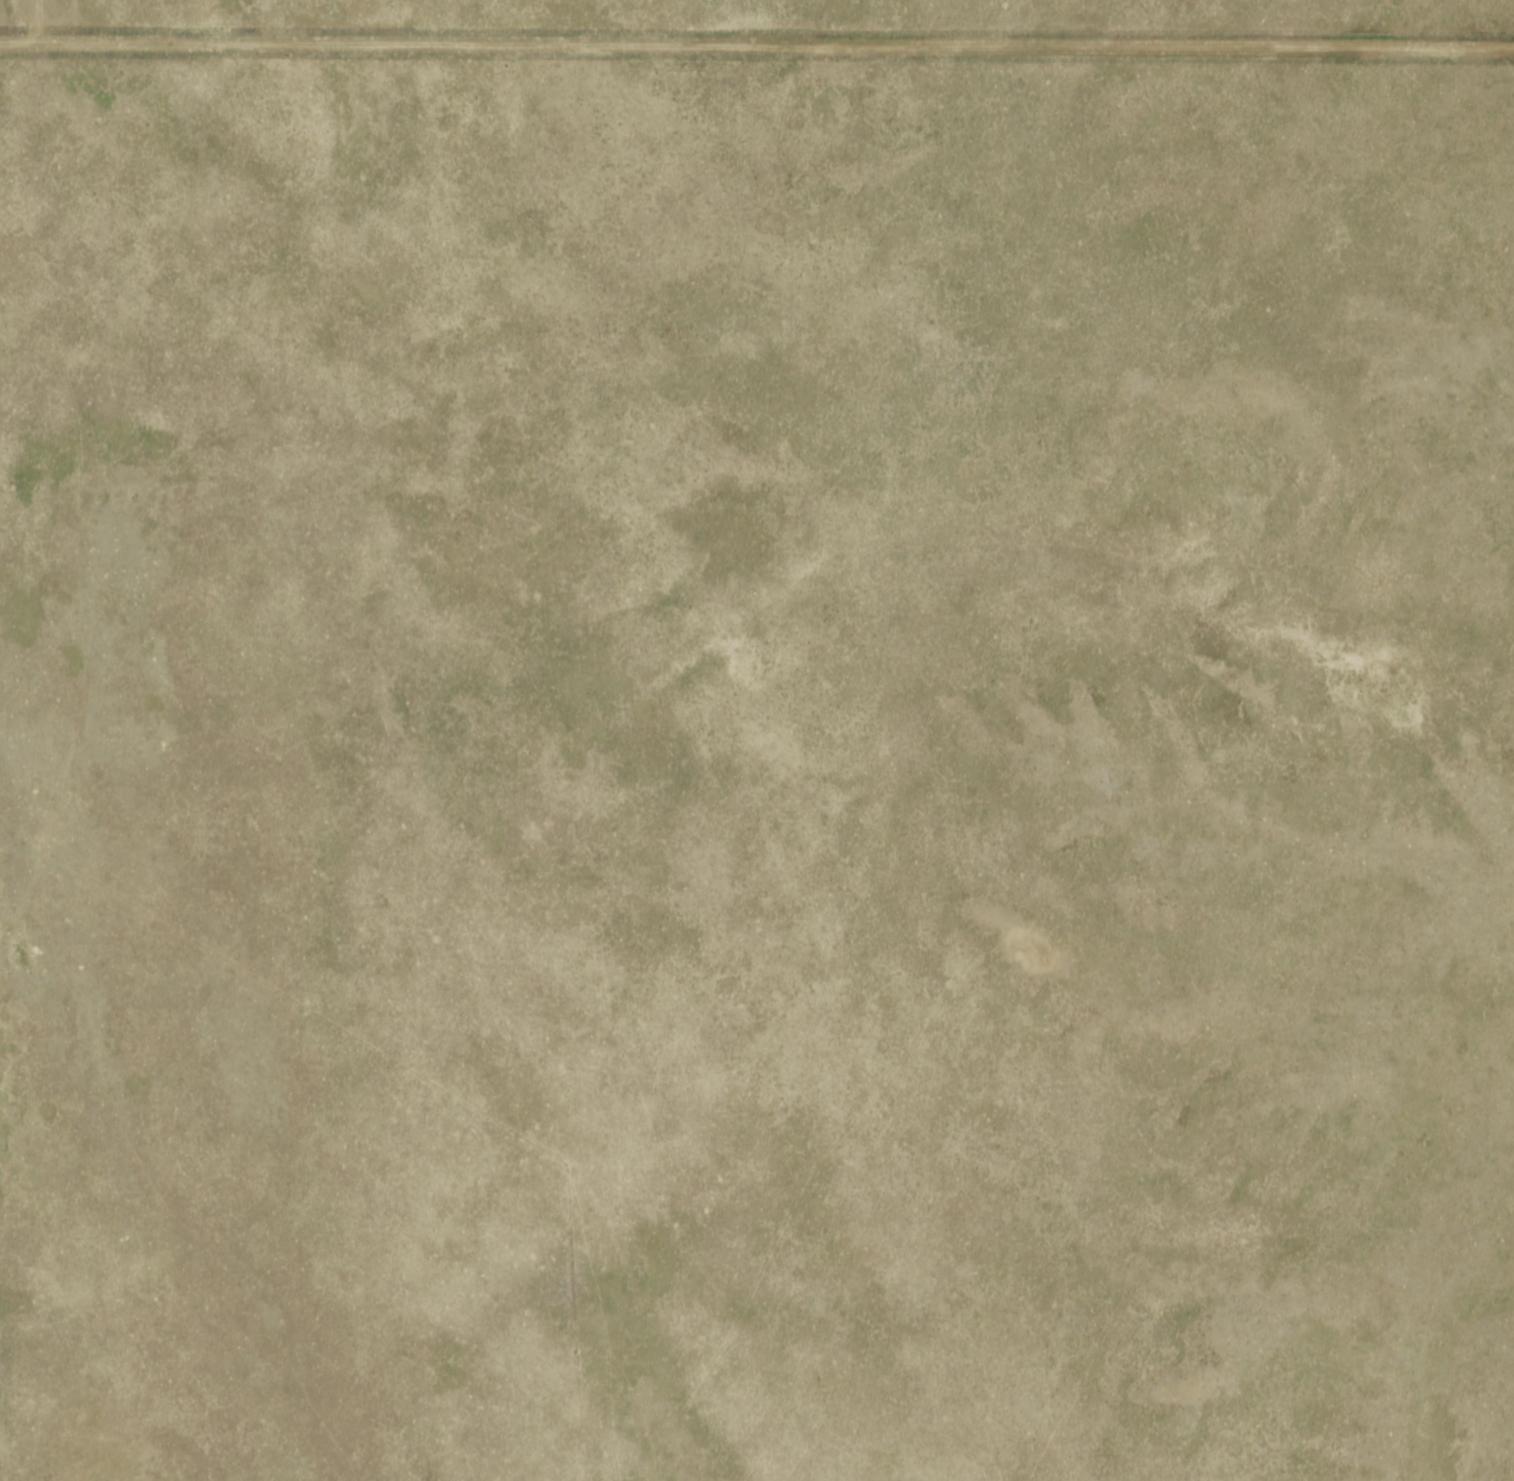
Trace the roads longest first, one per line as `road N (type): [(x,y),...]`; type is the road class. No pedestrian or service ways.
road 1 (residential): [(0,42),(1513,47)]

